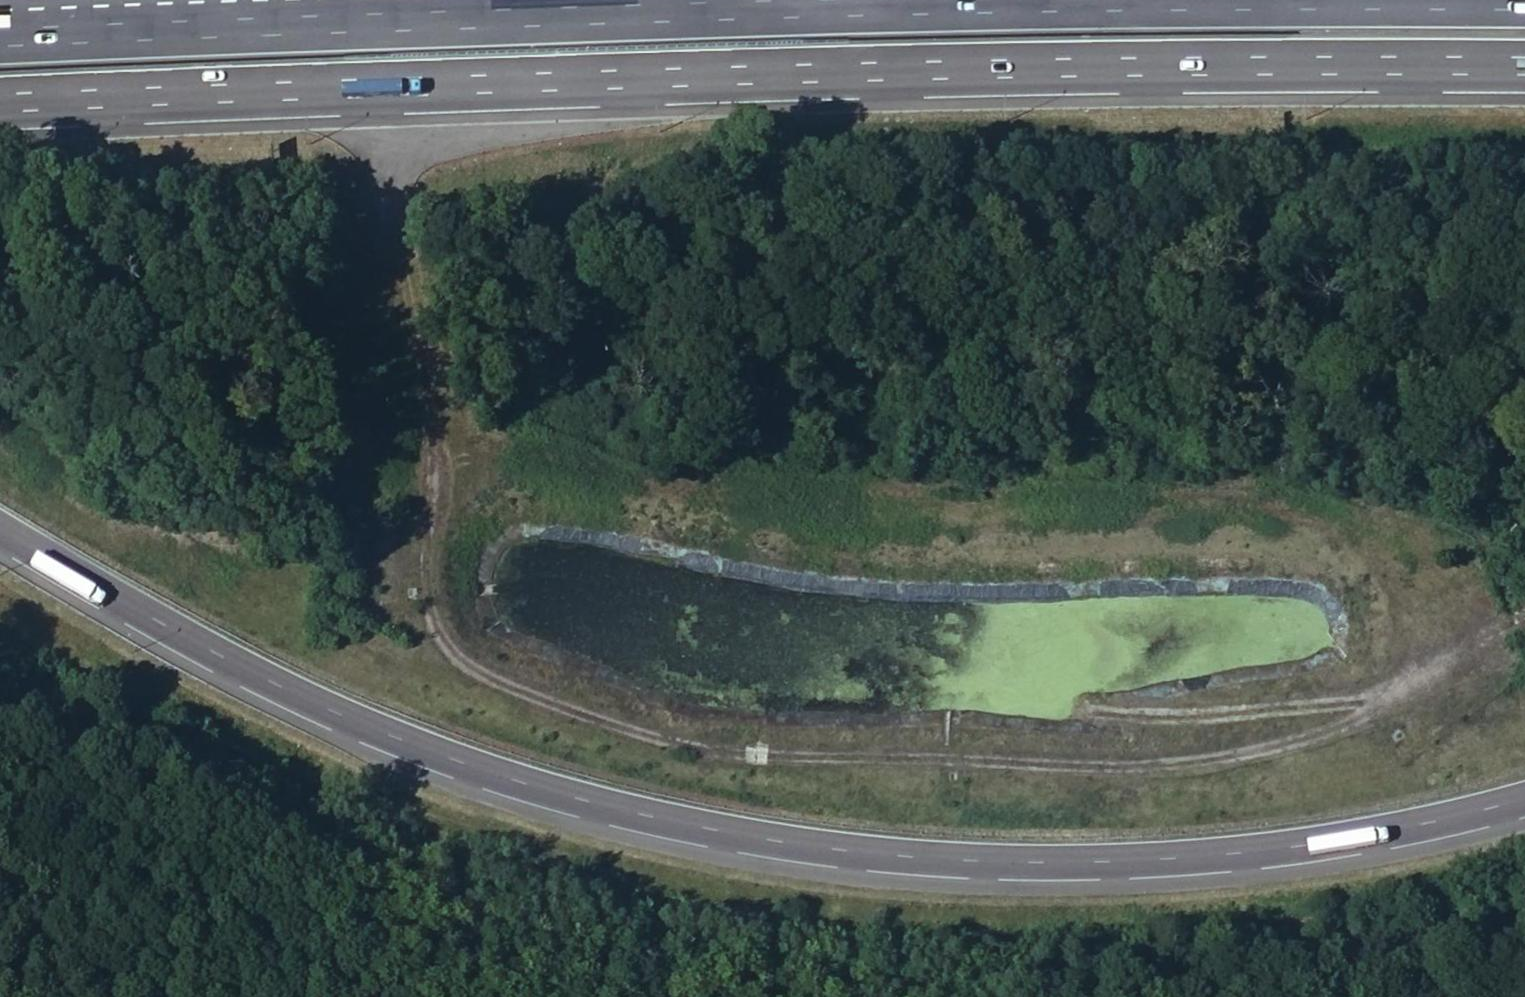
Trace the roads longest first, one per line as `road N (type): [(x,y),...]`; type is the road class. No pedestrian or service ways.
road 1 (motorway): [(0,528),(254,688),(461,773),(627,828),(792,856),(1009,869),(1227,863),(1481,823),(1524,808)]
road 2 (motorway): [(0,107),(399,88),(1313,70),(1524,73)]
road 3 (track): [(395,246),(417,381),(424,579),(439,644),(487,686),(715,762),(1185,774),(1353,727),(1436,663)]
road 4 (motorway): [(1524,5),(381,17)]
road 5 (motorway): [(381,17),(0,34)]

